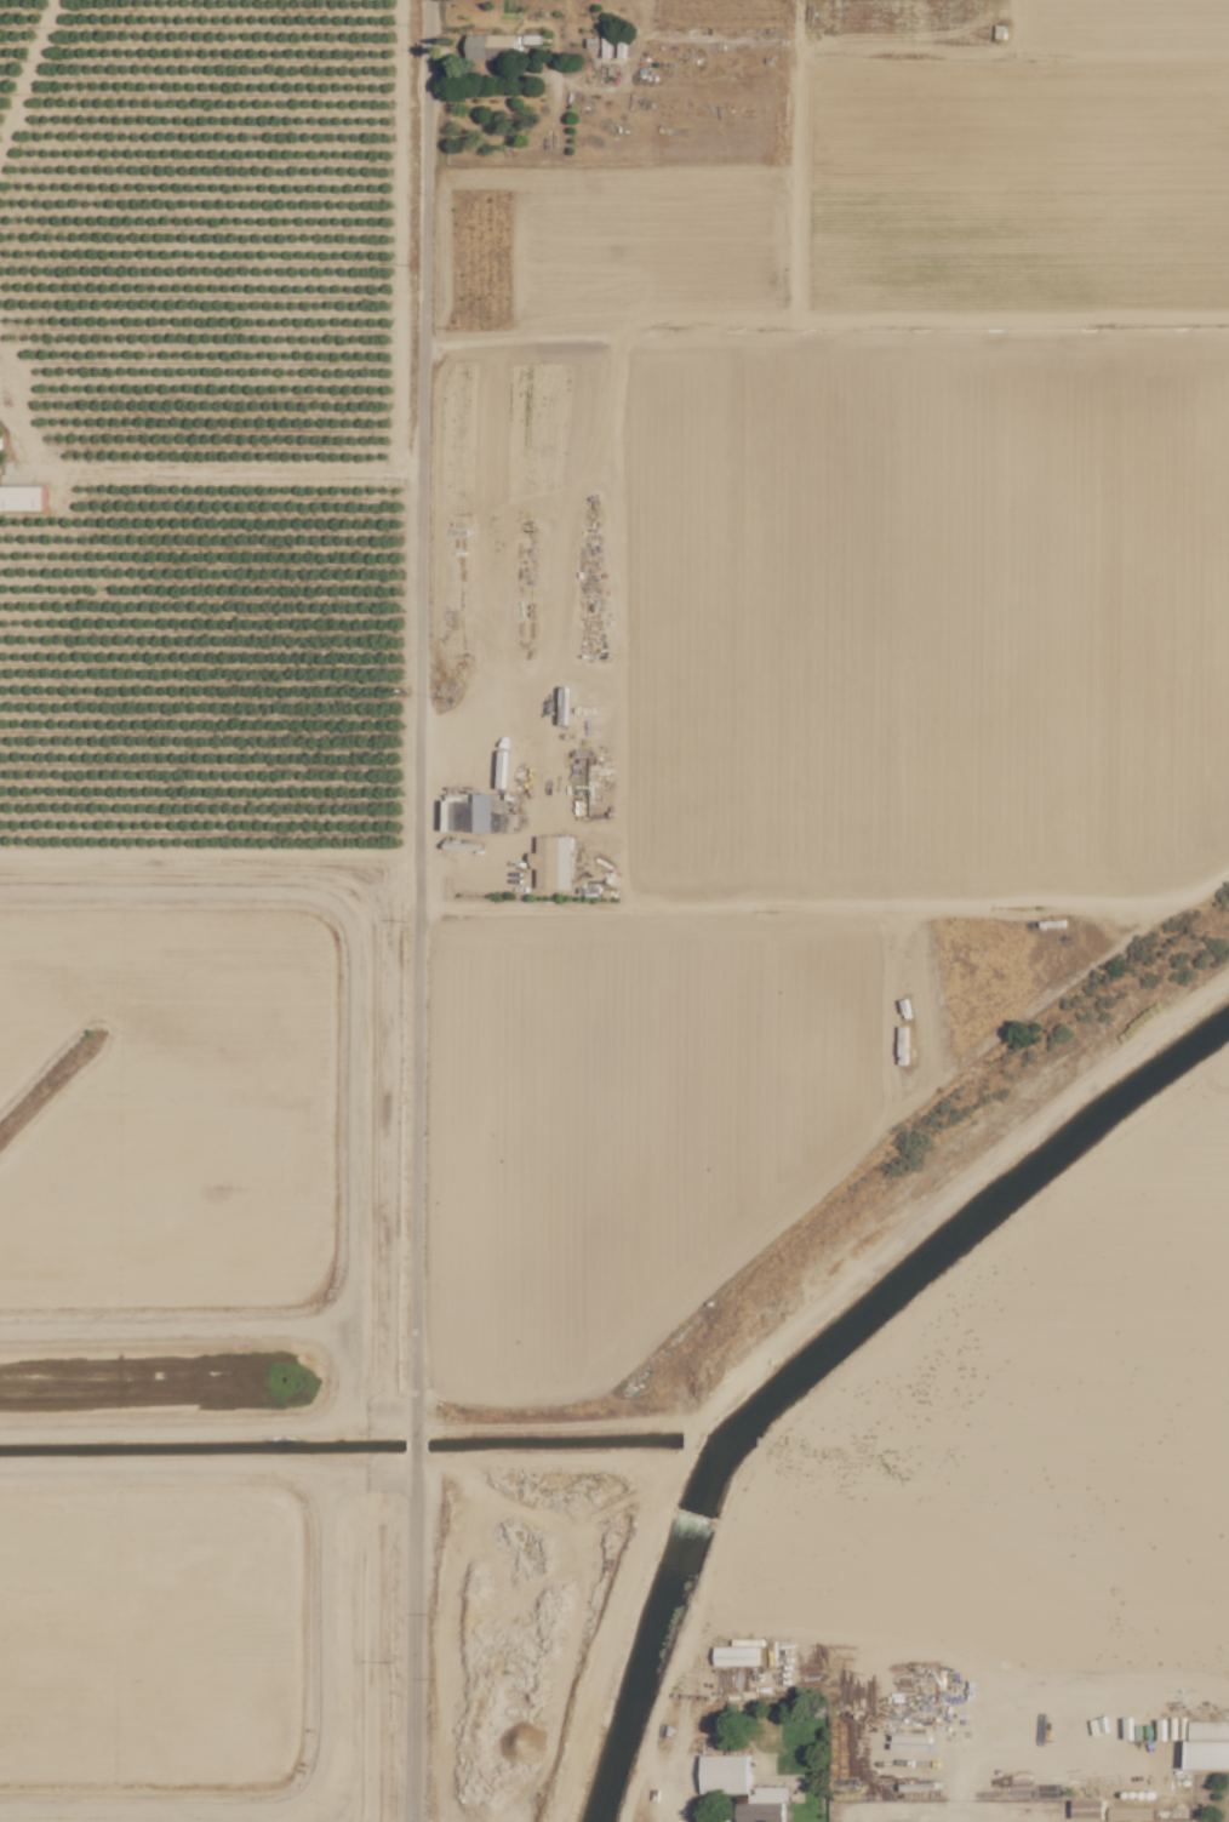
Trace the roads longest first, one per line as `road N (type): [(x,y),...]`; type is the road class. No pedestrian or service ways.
road 1 (residential): [(424,0),(407,1821)]

